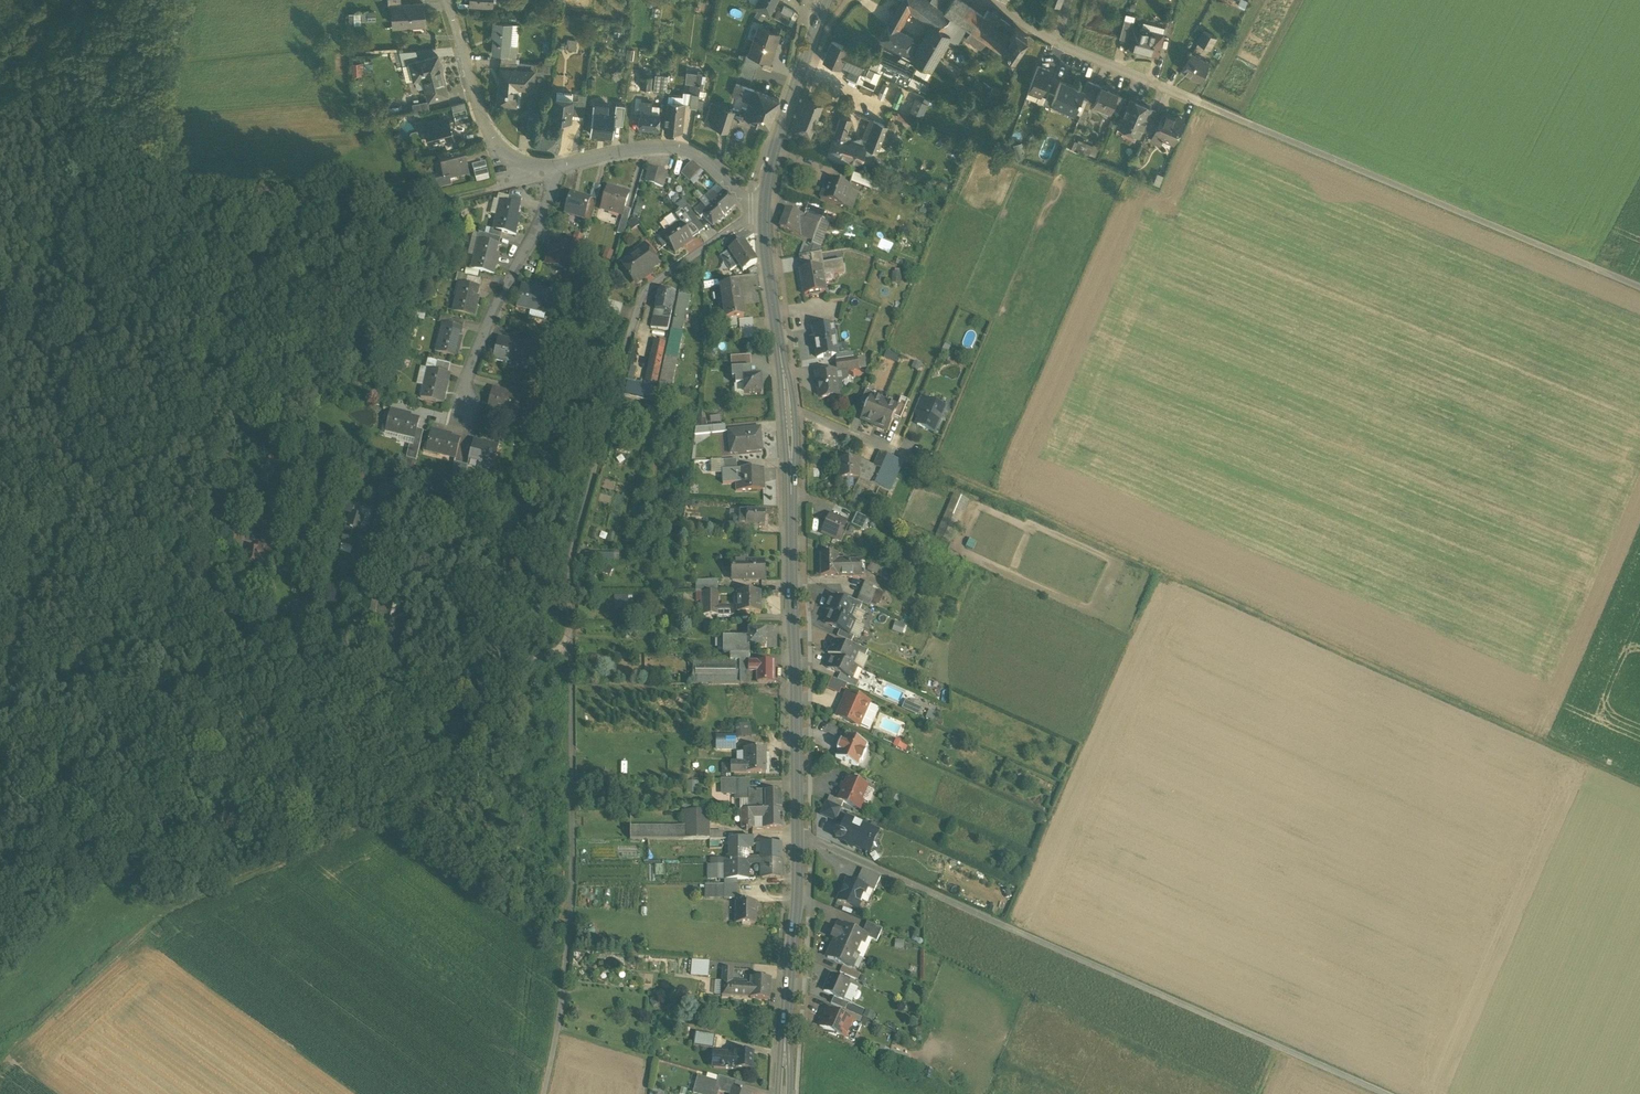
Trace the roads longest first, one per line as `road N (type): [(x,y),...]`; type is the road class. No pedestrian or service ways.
road 1 (track): [(921,463),(1639,784)]
road 2 (secondary): [(783,1093),(799,879),(788,411)]
road 3 (track): [(1382,1093),(798,835)]
road 4 (track): [(1203,104),(1639,287)]
road 5 (unclassified): [(544,1093),(567,976),(569,643)]
road 6 (track): [(371,725),(374,822),(170,909)]
road 7 (residential): [(765,210),(644,292),(603,438)]
road 8 (residential): [(564,165),(475,353),(459,418)]
road 9 (residential): [(990,0),(1059,44),(1203,104)]
road 10 (residential): [(564,165),(541,167),(498,143),(484,122),(452,0)]
road 11 (residential): [(765,210),(704,158),(678,148),(564,165)]
road 12 (unclassified): [(569,643),(371,725)]
road 13 (unclassified): [(569,643),(568,560),(603,438)]
road 14 (secondary): [(788,411),(765,210)]
road 15 (unclassified): [(198,652),(299,679),(371,725)]
road 16 (secondary): [(765,210),(776,149),(816,30)]
road 17 (residential): [(788,411),(921,463)]

